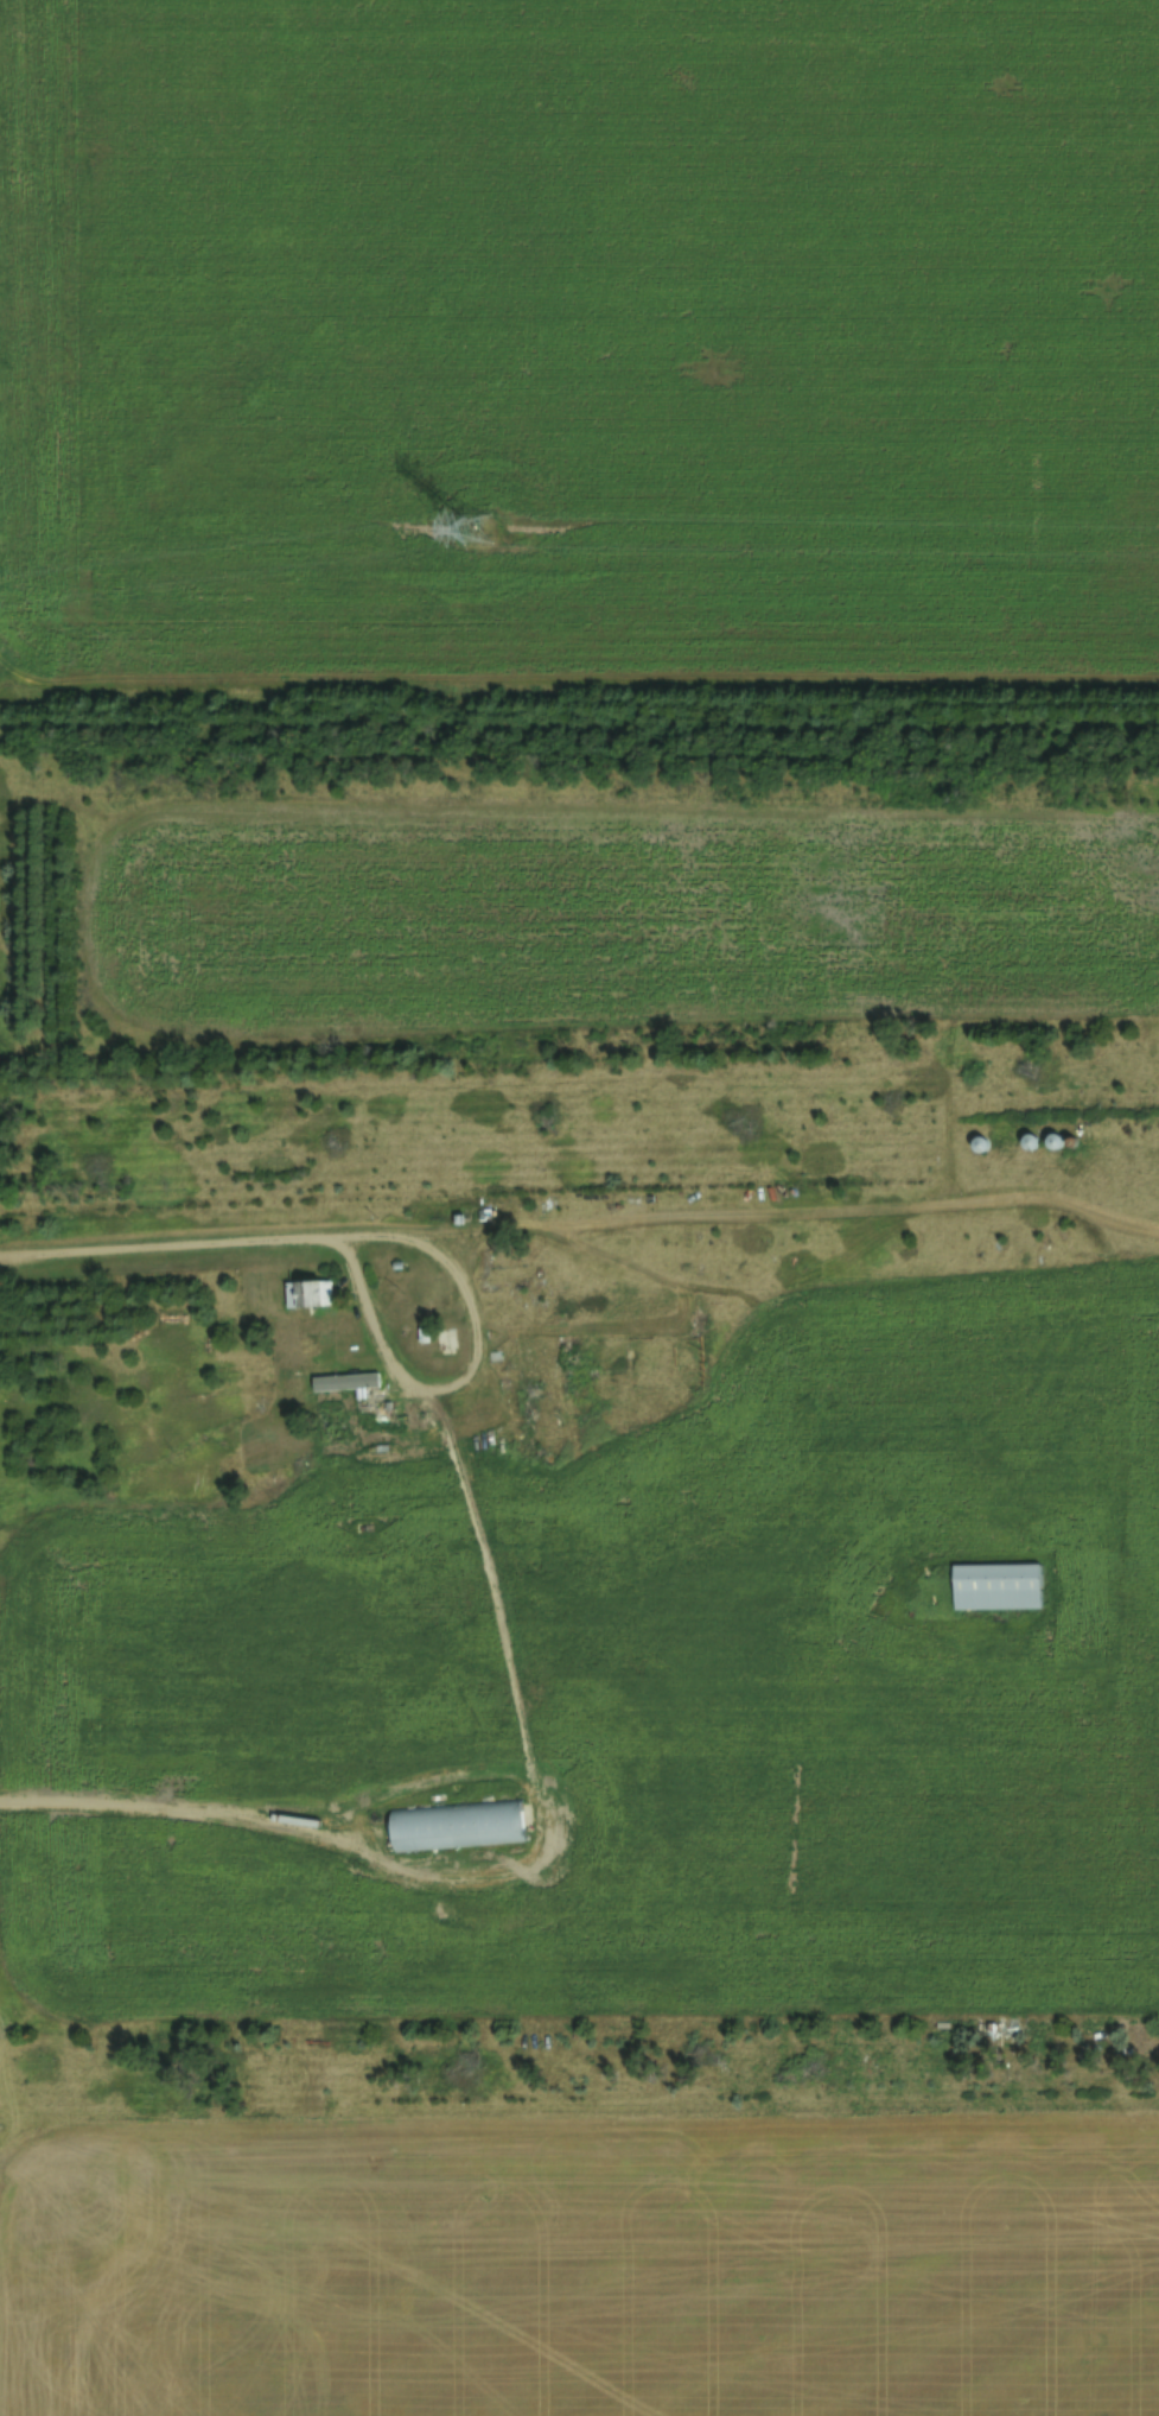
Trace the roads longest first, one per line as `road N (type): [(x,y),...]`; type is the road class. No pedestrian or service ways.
road 1 (residential): [(337,1267),(346,1242),(437,1239),(466,1294),(444,1334),(371,1324),(337,1267)]
road 2 (residential): [(0,1255),(346,1242)]

